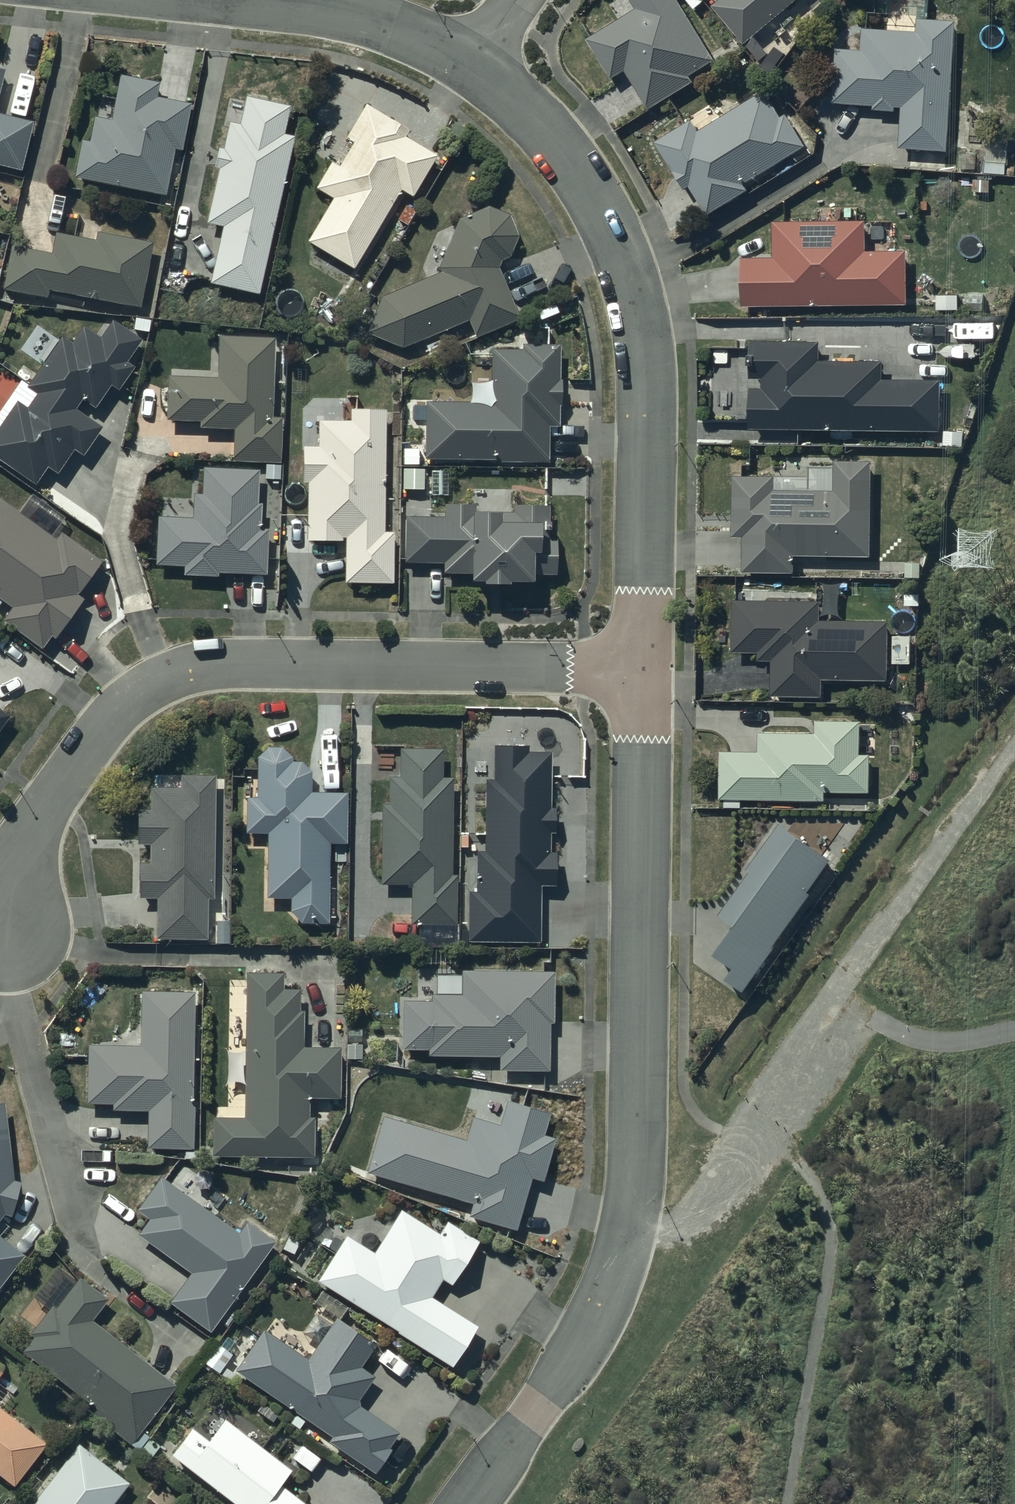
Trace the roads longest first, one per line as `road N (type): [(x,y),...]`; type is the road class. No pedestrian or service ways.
road 1 (residential): [(643,666),(243,661),(172,674),(79,748),(29,823),(0,923)]
road 2 (residential): [(464,62),(506,98),(584,195),(614,248),(649,345),(643,666)]
road 3 (track): [(625,1241),(683,1221),(753,1145),(842,1018),(845,977),(1014,741)]
road 4 (residential): [(643,666),(639,1128),(625,1241)]
road 5 (residential): [(470,1503),(579,1348),(625,1241)]
road 6 (residential): [(241,0),(385,25),(464,62)]

